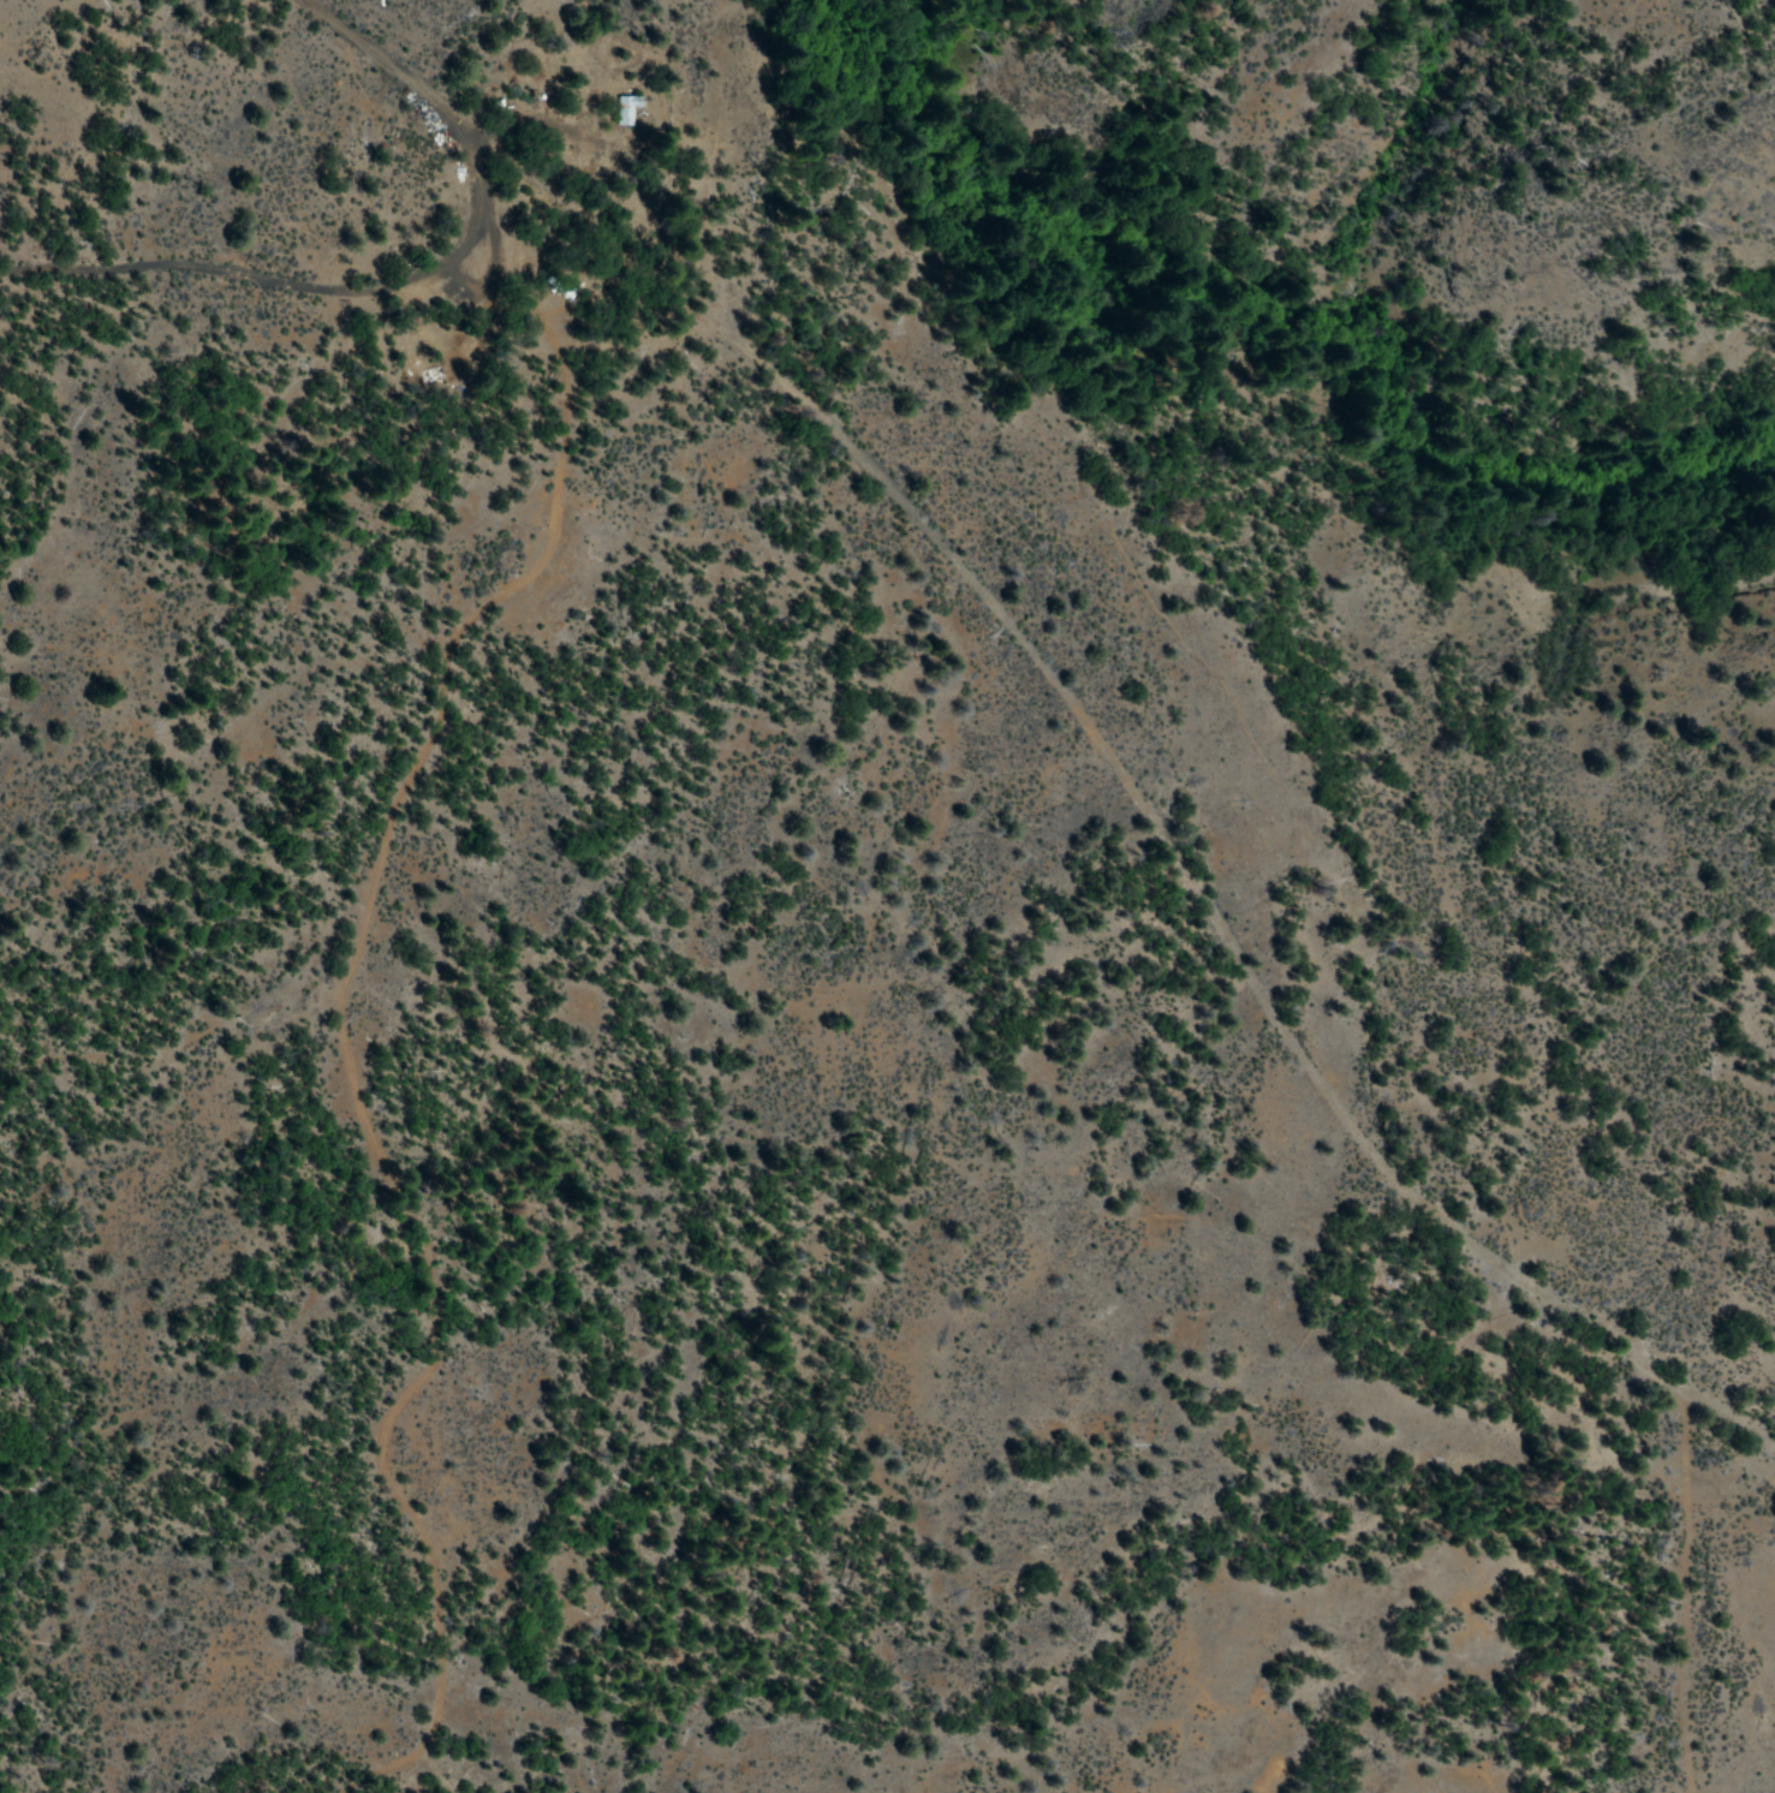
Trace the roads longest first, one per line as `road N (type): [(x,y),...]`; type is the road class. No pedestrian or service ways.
road 1 (residential): [(345,1792),(404,1756),(428,1709),(424,1545),(389,1491),(373,1446),(388,1406),(458,1321),(449,1269),(340,1094),(346,982),(401,798),(473,641),(547,541),(552,484),(550,425),(519,262),(476,137)]
road 2 (residential): [(1422,1209),(1299,1060),(1198,890),(1070,703),(841,441),(309,0)]

